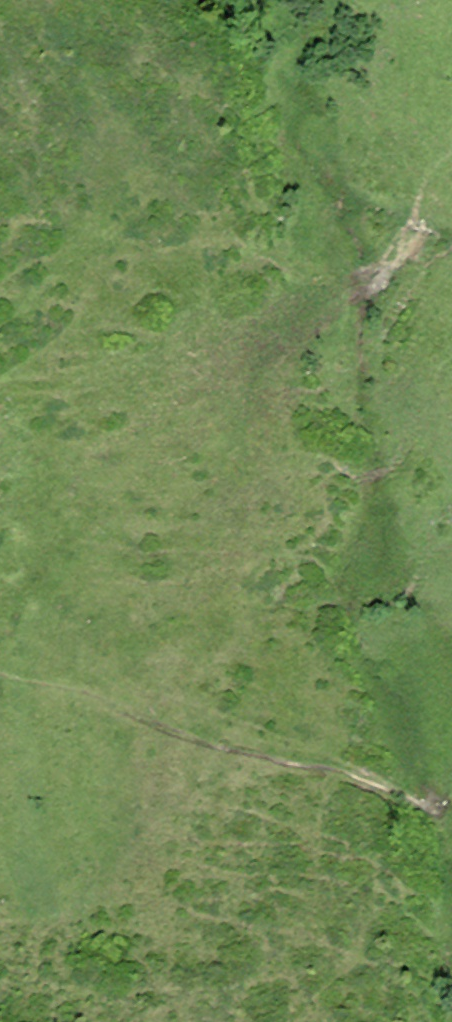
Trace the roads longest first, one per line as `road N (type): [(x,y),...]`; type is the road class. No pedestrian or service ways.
road 1 (track): [(449,792),(262,755),(176,751)]
road 2 (track): [(176,751),(112,749),(0,801)]

